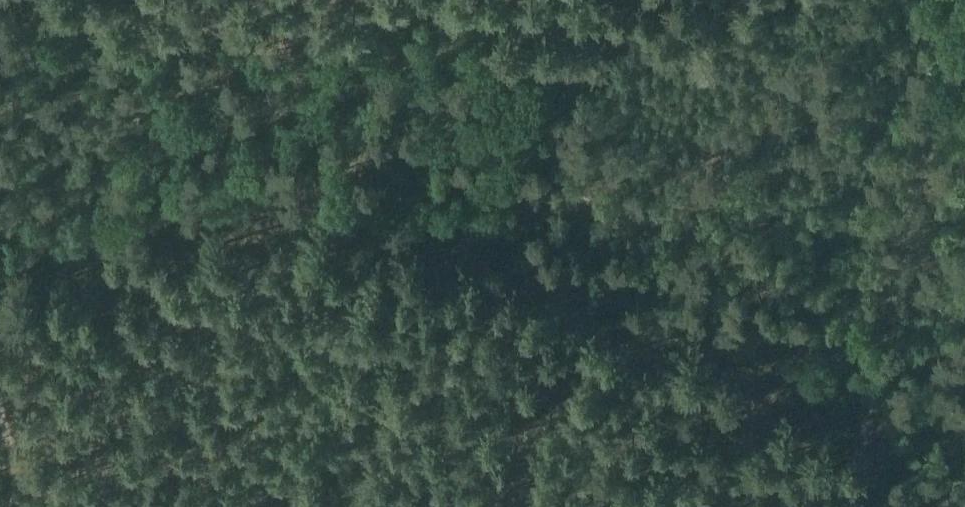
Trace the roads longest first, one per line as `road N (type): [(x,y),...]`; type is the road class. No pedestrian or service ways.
road 1 (track): [(854,506),(923,0)]

